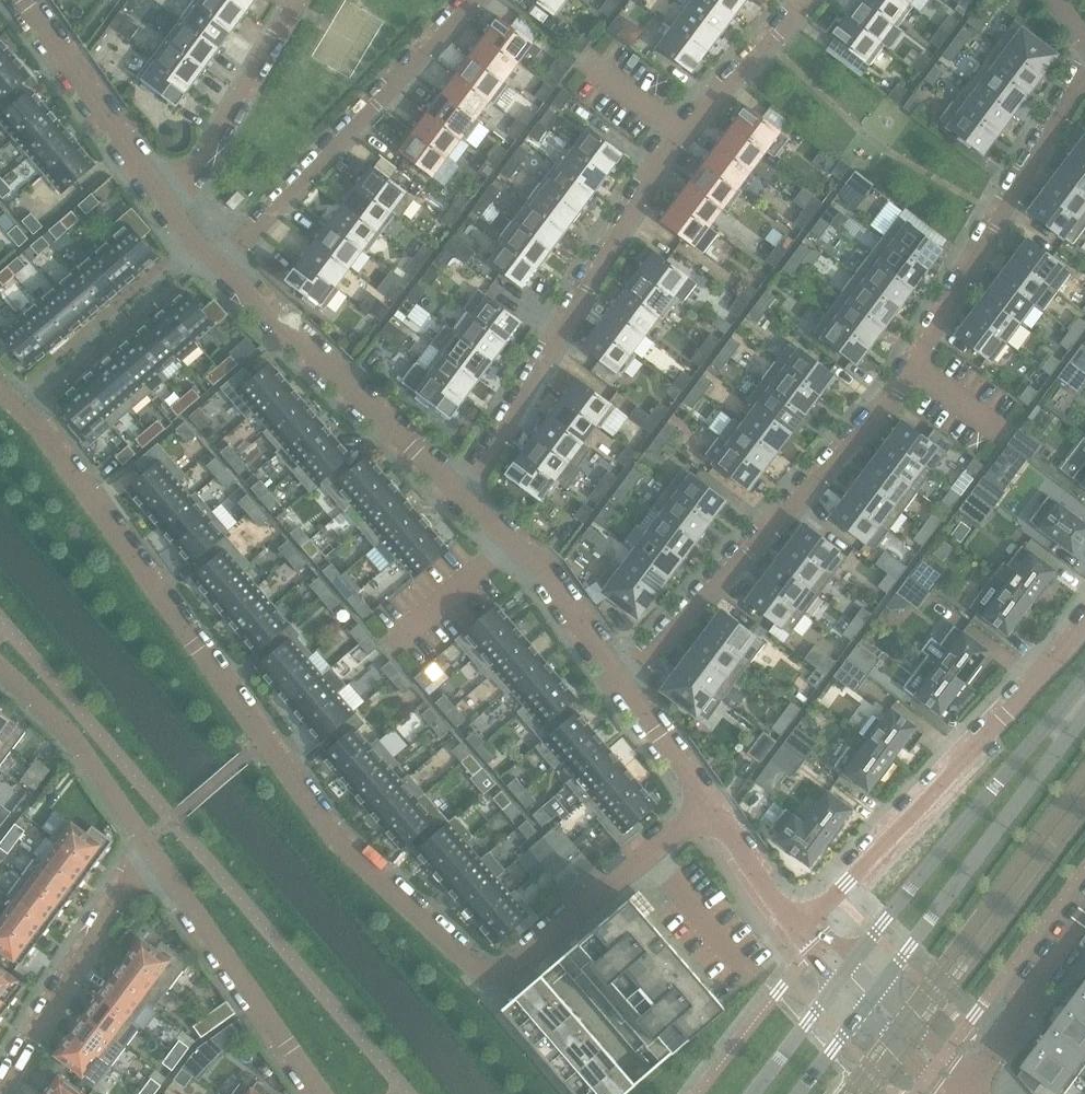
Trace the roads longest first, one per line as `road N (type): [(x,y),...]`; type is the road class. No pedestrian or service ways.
road 1 (residential): [(706,804),(525,959),(495,972),(478,969),(335,841),(36,427),(0,392)]
road 2 (residential): [(912,370),(749,552),(639,664),(614,675)]
road 3 (residential): [(461,492),(681,131)]
road 4 (residential): [(793,924),(835,896),(1084,626)]
road 5 (tertiary): [(1084,673),(843,971)]
road 6 (residential): [(220,269),(477,0)]
road 7 (tertiary): [(872,998),(1084,708)]
road 8 (residential): [(1084,74),(912,370)]
road 9 (residential): [(461,492),(220,269)]
road 10 (residential): [(321,1093),(157,857)]
road 11 (residential): [(3,1093),(136,872),(157,857)]
road 12 (residential): [(171,213),(21,0)]
road 13 (residential): [(296,0),(171,213)]
road 14 (residential): [(157,857),(74,743),(0,669)]
road 15 (residential): [(614,675),(548,576),(461,492)]
road 16 (residential): [(965,1091),(1084,917)]
road 17 (residential): [(681,131),(811,0)]
road 18 (residential): [(706,804),(614,675)]
road 19 (tertiary): [(843,971),(754,1093)]
road 20 (residential): [(793,924),(706,804)]
road 21 (residential): [(965,1091),(872,998)]
road 22 (residential): [(681,131),(582,57)]

